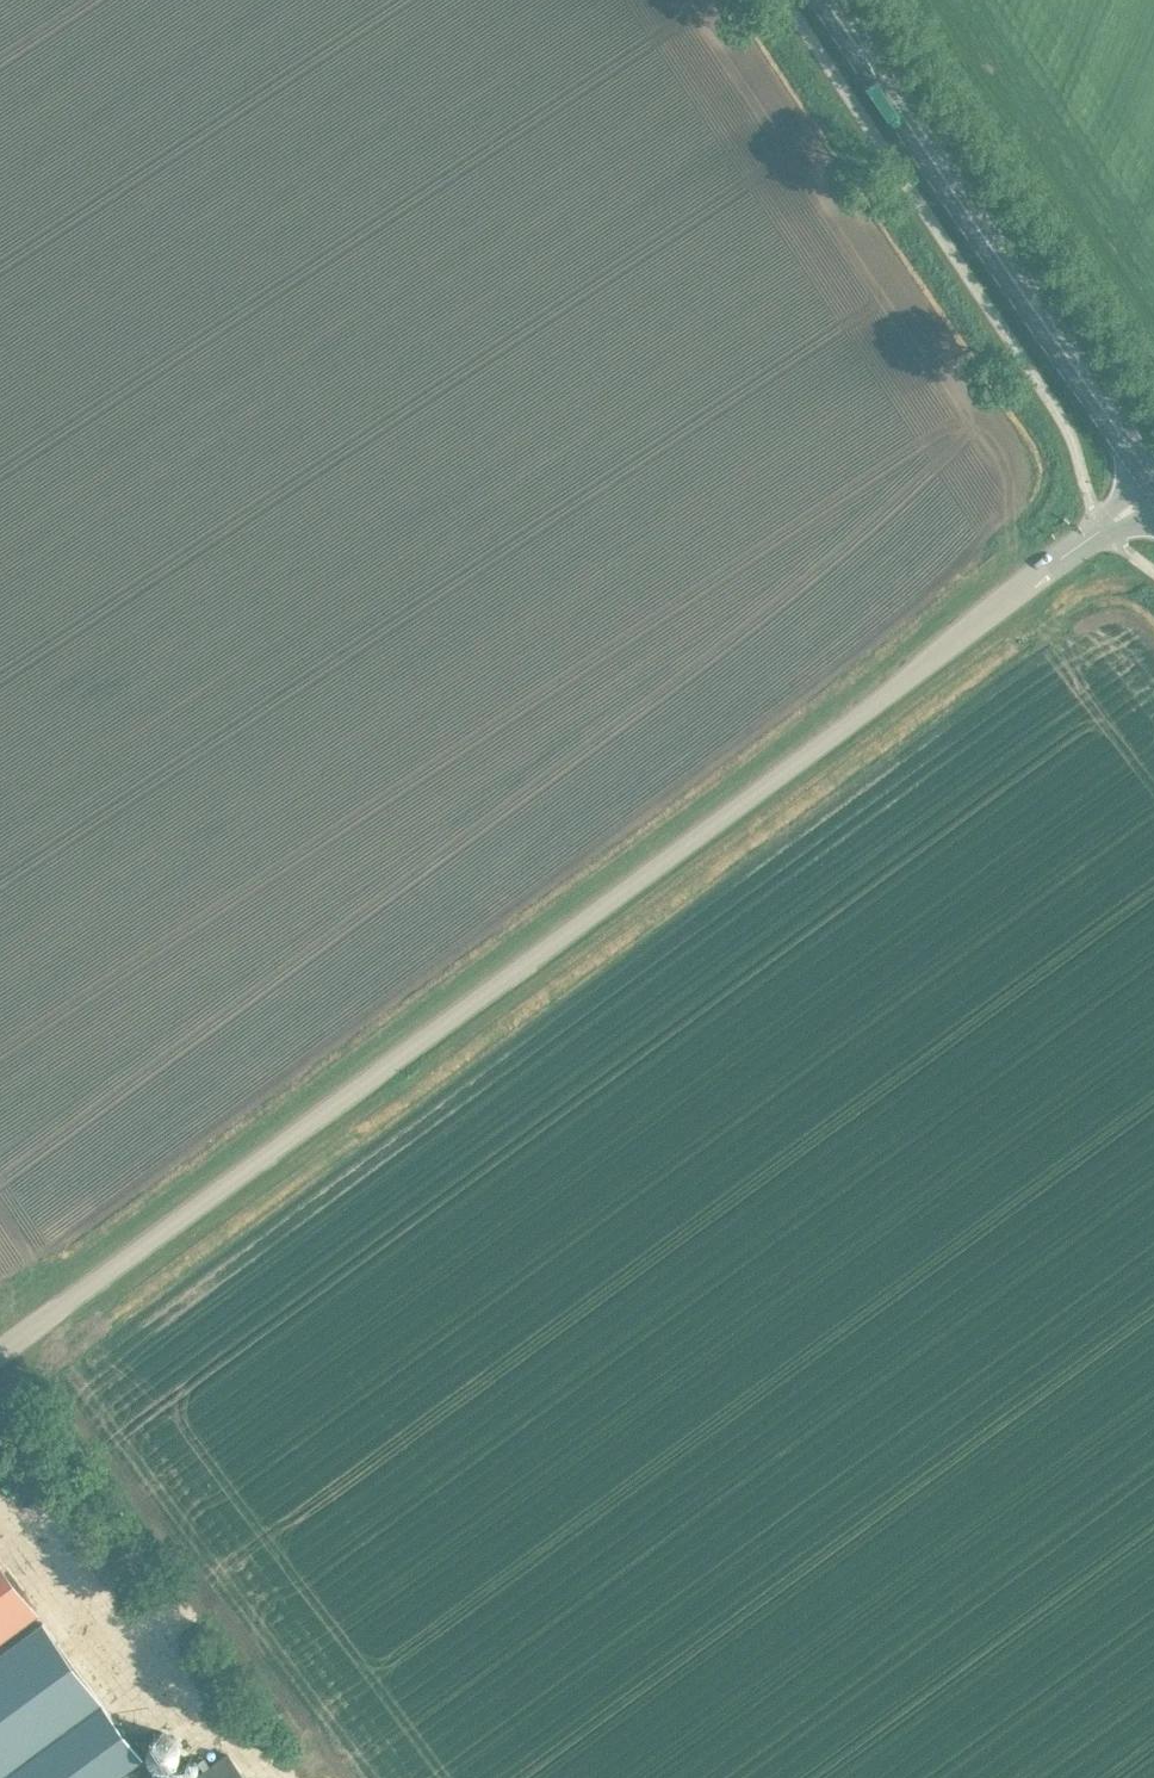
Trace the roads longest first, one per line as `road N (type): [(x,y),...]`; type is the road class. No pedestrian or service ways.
road 1 (unclassified): [(0,1366),(457,1025),(512,972),(780,780),(1102,526)]
road 2 (secondary): [(1150,477),(832,0)]

